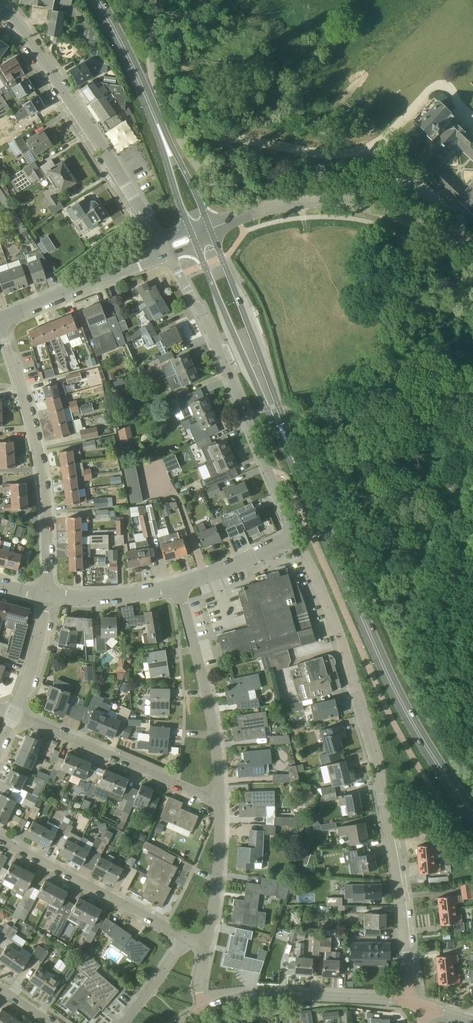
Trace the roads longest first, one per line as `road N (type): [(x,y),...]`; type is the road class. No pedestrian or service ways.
road 1 (residential): [(416,1006),(380,767),(341,644),(295,536)]
road 2 (primary): [(472,812),(396,692),(301,480)]
road 3 (residential): [(295,536),(171,254)]
road 4 (residential): [(162,240),(0,2)]
road 5 (residential): [(49,597),(49,510),(36,433),(0,320)]
road 6 (primary): [(301,480),(211,229)]
road 7 (primary): [(195,244),(301,480)]
road 8 (residential): [(236,220),(185,149),(168,109),(153,74),(144,0)]
road 9 (residential): [(218,795),(203,796),(12,714)]
road 10 (residential): [(218,795),(214,731),(178,587)]
road 11 (secondary): [(205,1006),(285,995),(416,1006)]
road 12 (residential): [(183,938),(0,840)]
road 13 (tertiary): [(472,243),(362,205),(320,203)]
road 14 (residential): [(204,948),(217,907),(218,795)]
road 15 (primary): [(159,128),(98,0)]
road 16 (residential): [(178,587),(124,598),(49,597)]
road 17 (residential): [(12,714),(49,597)]

